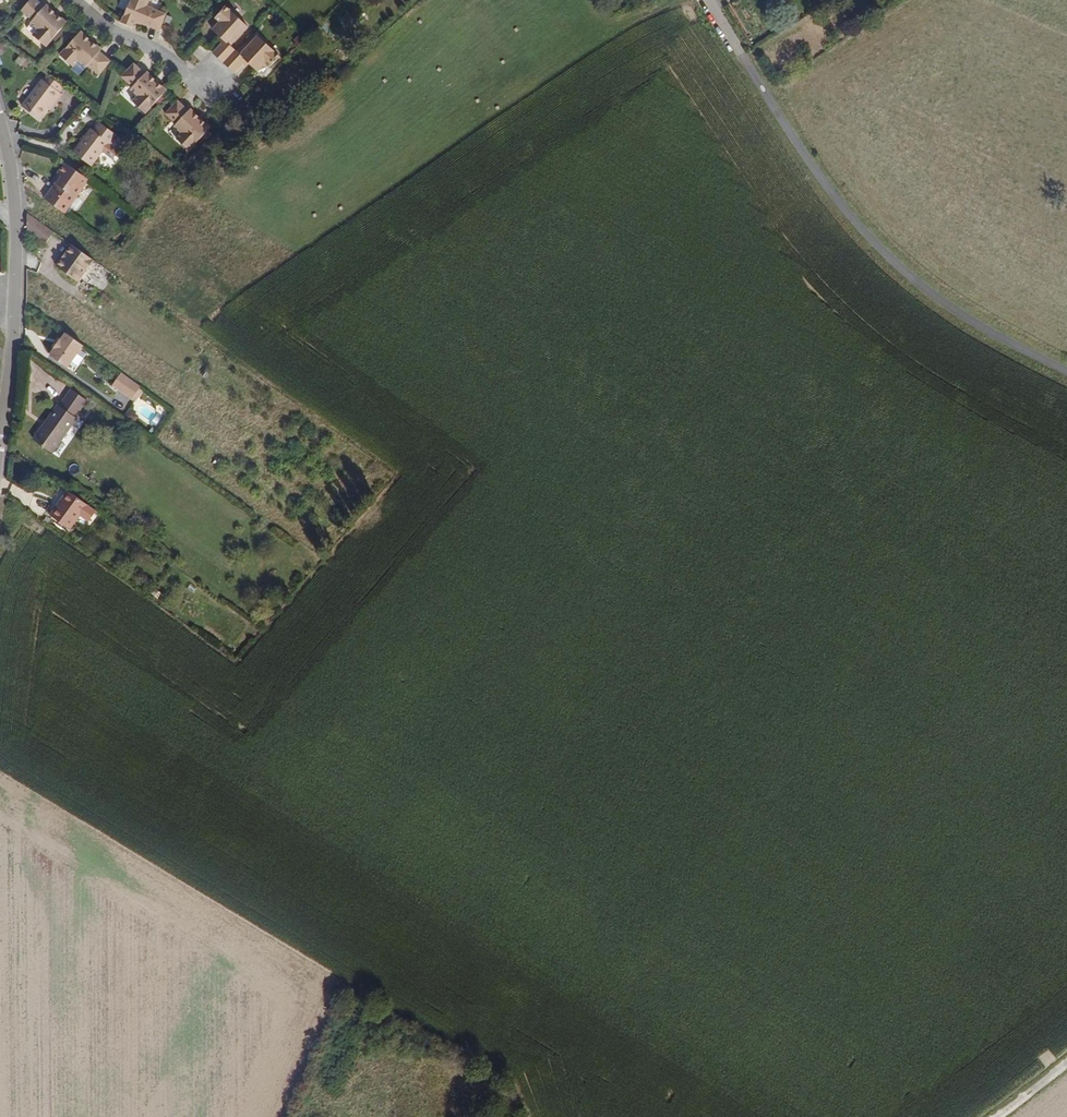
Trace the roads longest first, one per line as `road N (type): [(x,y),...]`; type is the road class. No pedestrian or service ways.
road 1 (unclassified): [(710,0),(852,225),(959,318),(1066,374)]
road 2 (unclassified): [(0,504),(22,335),(24,207),(0,100)]
road 3 (residential): [(218,92),(76,0)]

